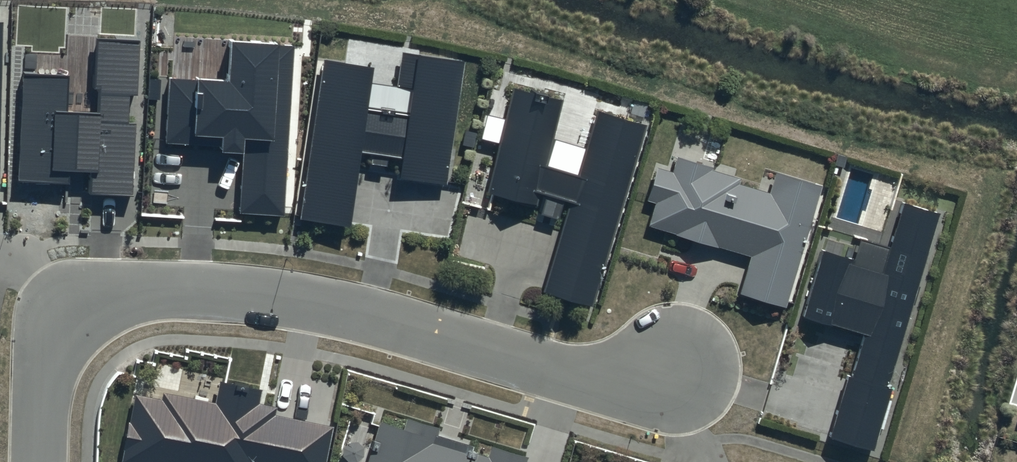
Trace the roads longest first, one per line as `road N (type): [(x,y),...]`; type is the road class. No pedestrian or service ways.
road 1 (residential): [(680,371),(591,377),(267,291),(120,289),(69,317)]
road 2 (residential): [(69,317),(45,365),(38,461)]

